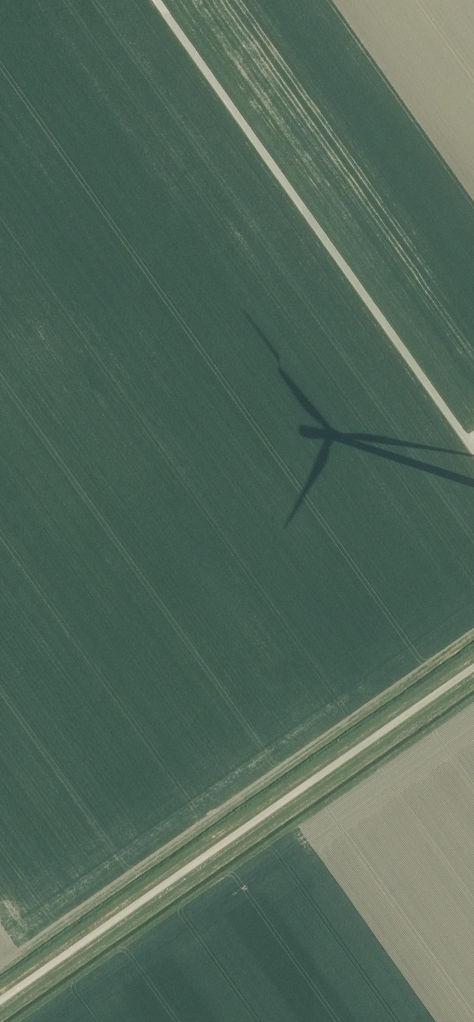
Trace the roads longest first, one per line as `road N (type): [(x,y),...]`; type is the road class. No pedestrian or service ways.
road 1 (residential): [(0,1000),(473,667)]

